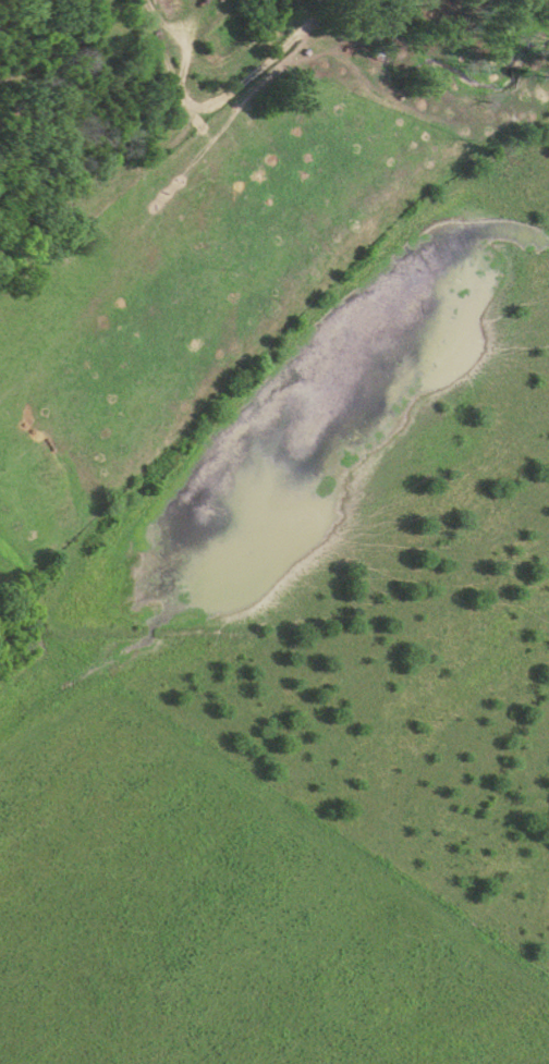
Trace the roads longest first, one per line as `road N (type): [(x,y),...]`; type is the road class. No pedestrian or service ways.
road 1 (residential): [(0,291),(321,0)]

